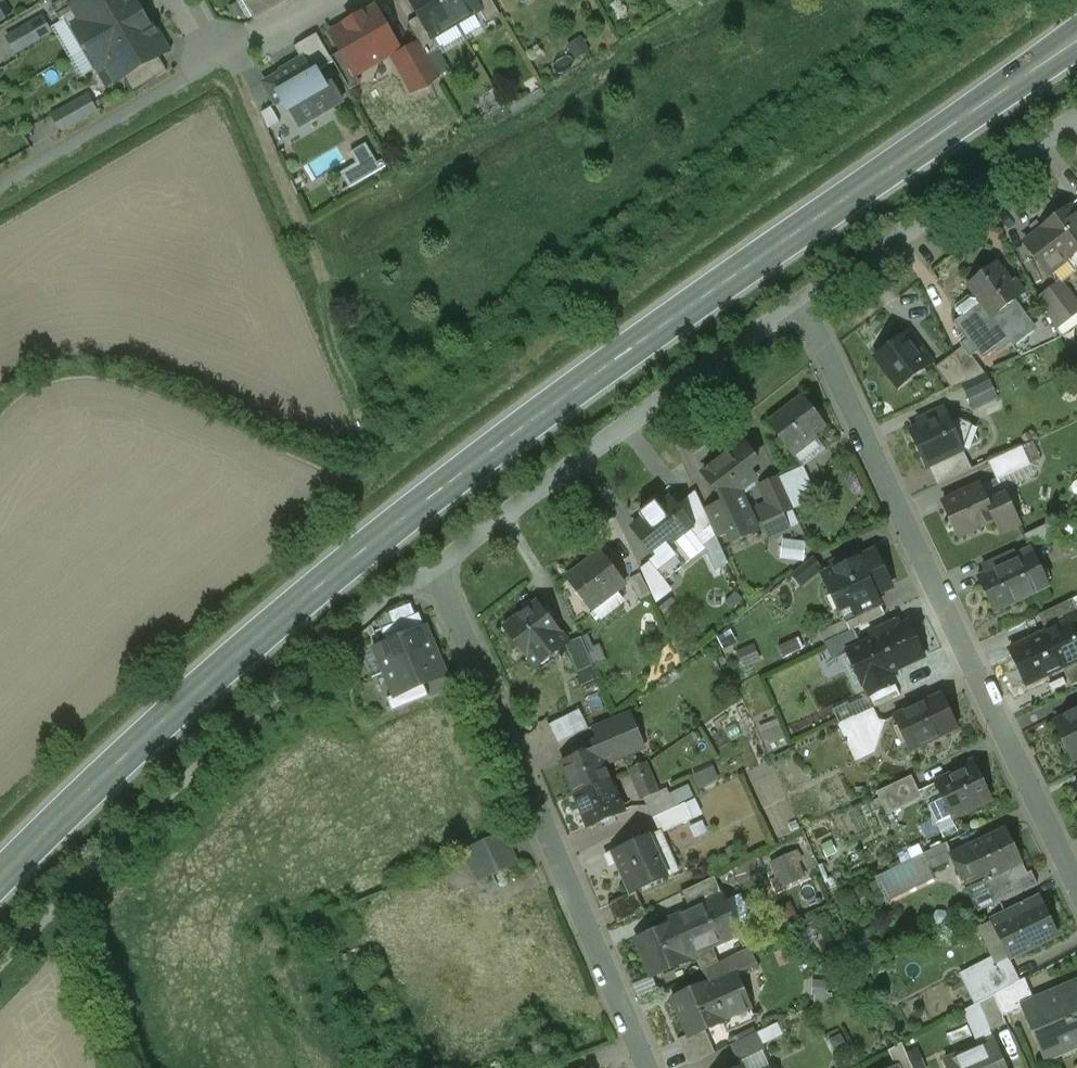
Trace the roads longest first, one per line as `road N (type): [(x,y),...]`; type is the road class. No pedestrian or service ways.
road 1 (secondary): [(0,884),(125,758),(416,510),(1076,42)]
road 2 (residential): [(644,1067),(433,569),(799,304)]
road 3 (residential): [(799,304),(1076,884)]
road 4 (track): [(0,964),(228,740),(433,569)]
road 5 (track): [(367,424),(312,257),(238,78),(211,73)]
road 6 (residential): [(799,304),(1076,119)]
road 7 (residential): [(211,73),(0,189)]
road 8 (residential): [(331,0),(211,73)]

